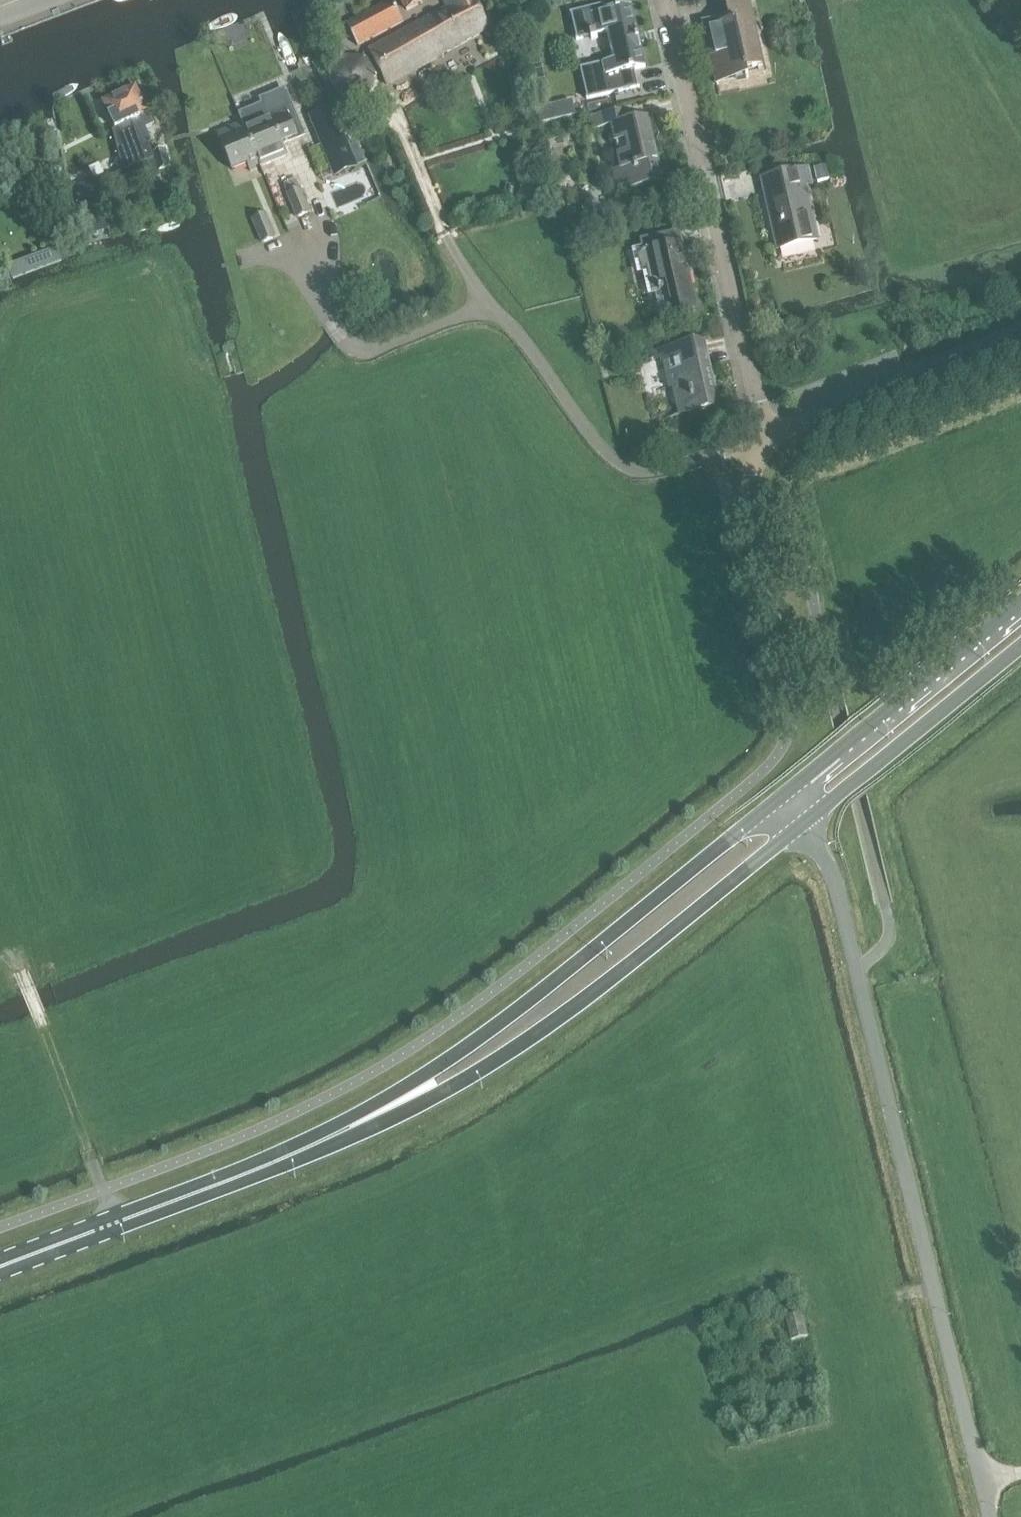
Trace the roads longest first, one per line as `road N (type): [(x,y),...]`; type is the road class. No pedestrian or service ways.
road 1 (unclassified): [(669,0),(760,447),(1020,336)]
road 2 (secondary): [(324,1141),(497,1061),(804,824)]
road 3 (secondary): [(783,799),(529,1001),(324,1141)]
road 4 (unclassified): [(859,973),(994,1516)]
road 5 (secondary): [(0,1266),(324,1141)]
road 6 (secondary): [(1020,606),(783,799)]
road 7 (secondary): [(804,824),(1020,647)]
road 8 (track): [(116,1223),(43,1023)]
road 9 (unclassified): [(859,973),(832,871),(804,824)]

